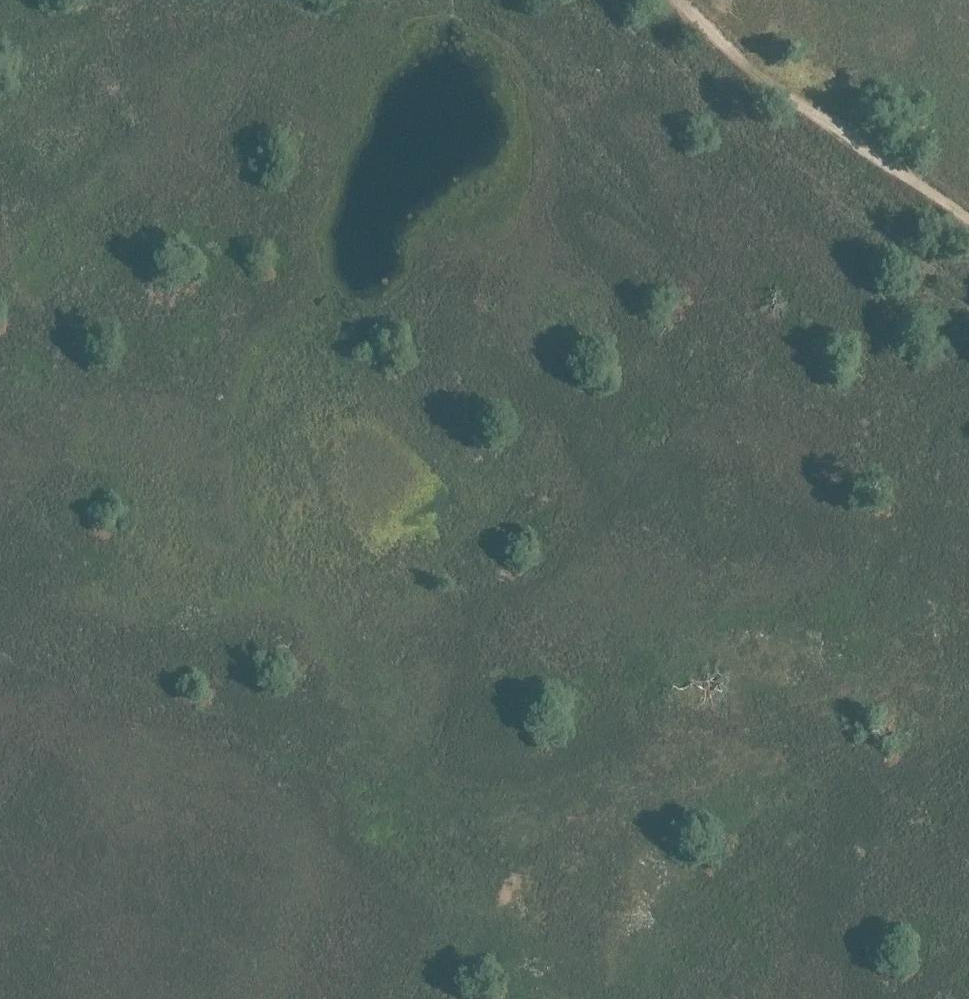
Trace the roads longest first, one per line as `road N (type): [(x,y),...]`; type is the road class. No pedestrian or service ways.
road 1 (track): [(968,224),(661,0)]

